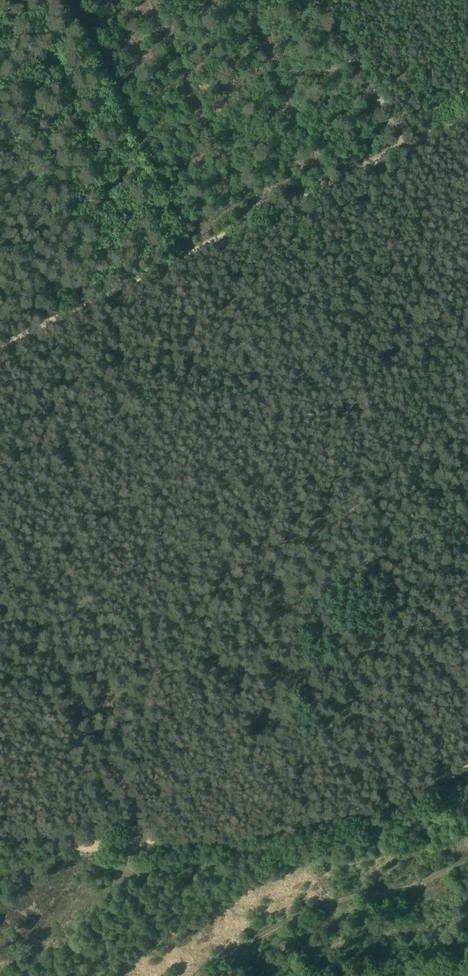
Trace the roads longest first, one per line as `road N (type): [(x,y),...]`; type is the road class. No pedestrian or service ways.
road 1 (track): [(0,344),(467,112)]
road 2 (track): [(0,834),(203,839),(367,809),(467,766)]
road 3 (track): [(0,540),(148,838)]
road 4 (track): [(322,0),(397,147)]

